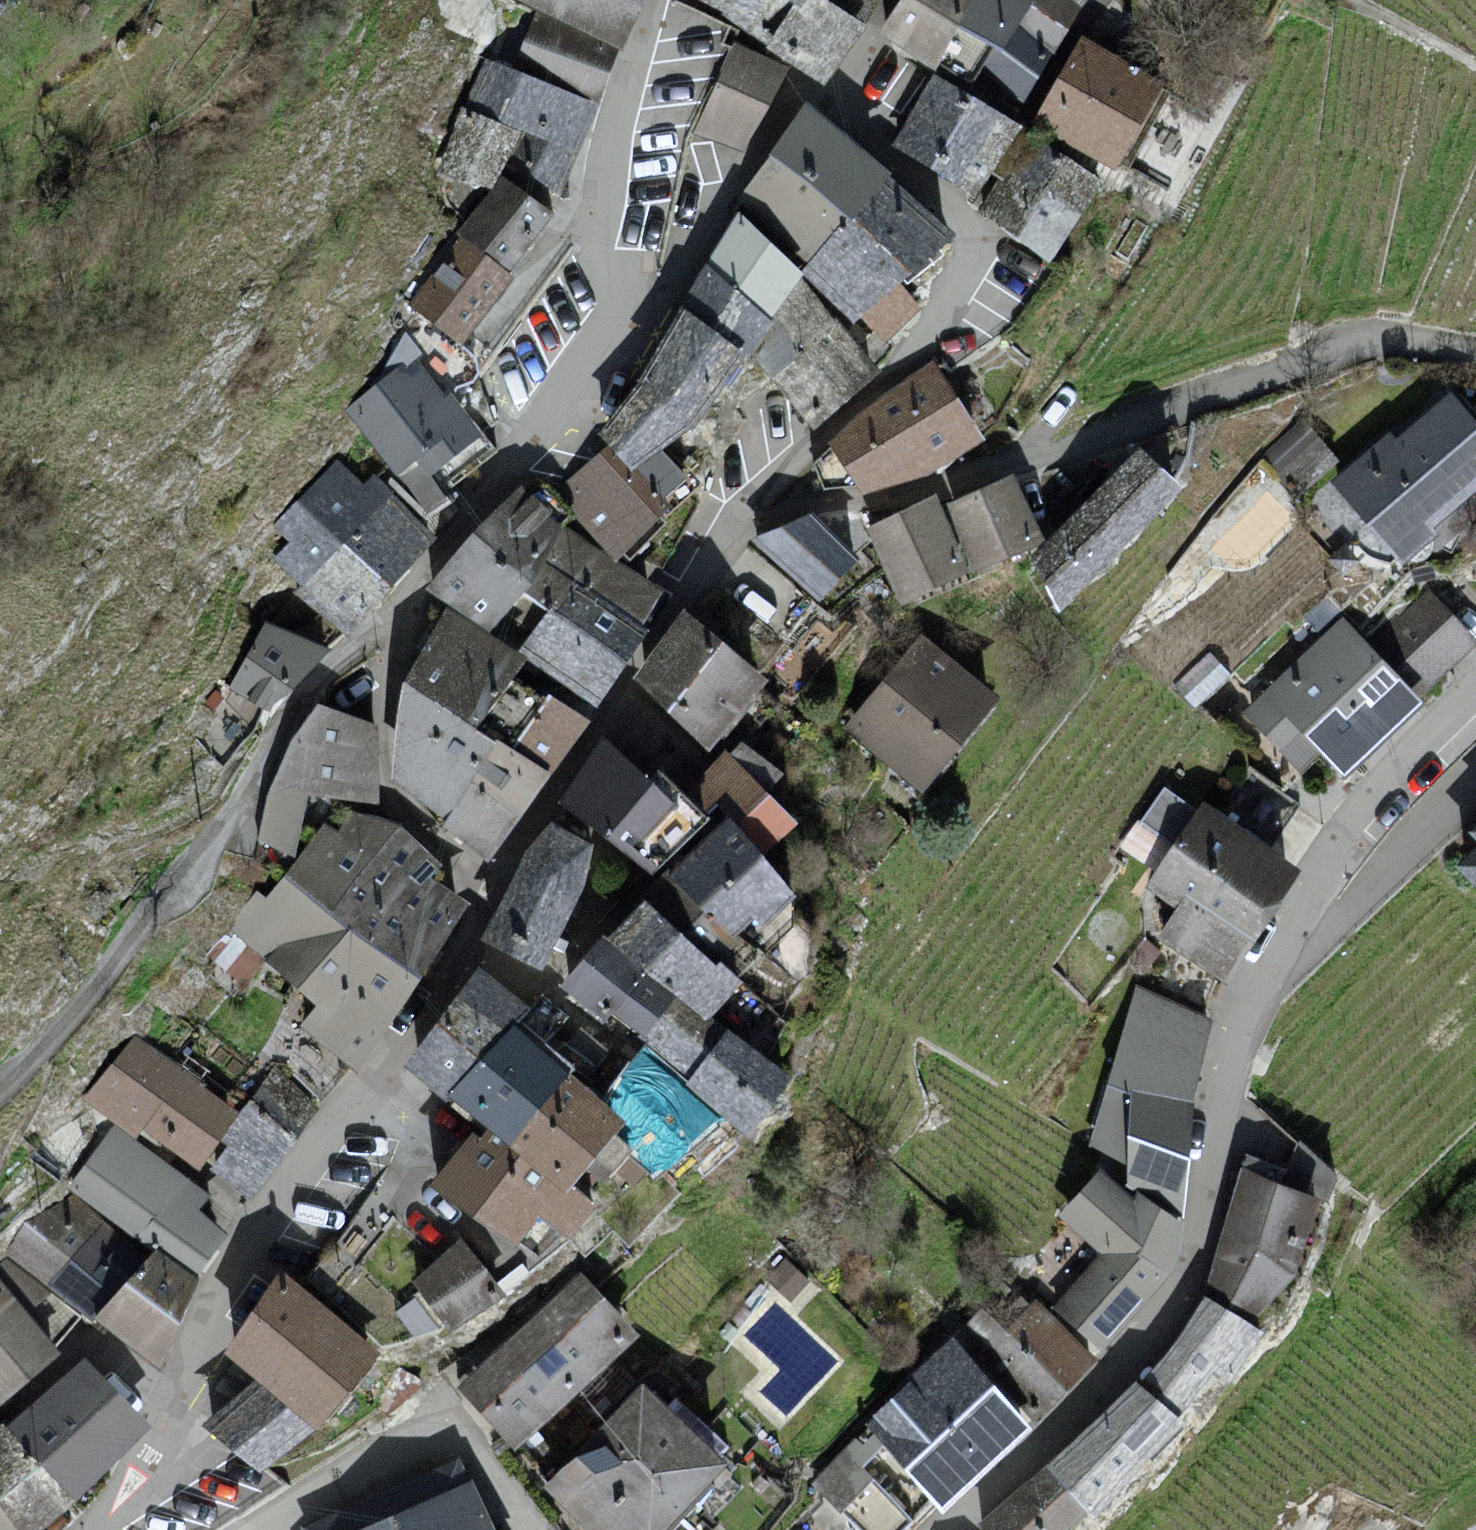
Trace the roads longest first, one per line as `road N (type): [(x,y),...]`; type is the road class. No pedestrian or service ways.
road 1 (residential): [(1475,689),(1332,845),(1296,912),(1226,1073),(1194,1251),(1179,1291),(1150,1329),(943,1529)]
road 2 (residential): [(746,515),(879,498),(1390,338),(1475,356)]
road 3 (residential): [(95,1529),(130,1490),(230,1271),(428,1018),(464,945)]
road 4 (residential): [(400,622),(372,633),(303,693),(234,810),(63,1027)]
road 5 (residential): [(604,323),(648,307),(699,248),(745,165),(805,98),(960,229)]
road 6 (residential): [(746,515),(623,675),(494,883)]
road 7 (residential): [(960,229),(957,297),(746,515)]
road 8 (residential): [(400,622),(410,592),(604,323)]
road 9 (residential): [(604,323),(615,291),(598,231),(604,186),(655,0)]
road 10 (residential): [(494,883),(387,791),(383,730),(400,622)]
road 11 (residential): [(464,945),(541,982),(628,886)]
road 12 (residential): [(1035,101),(960,229)]

